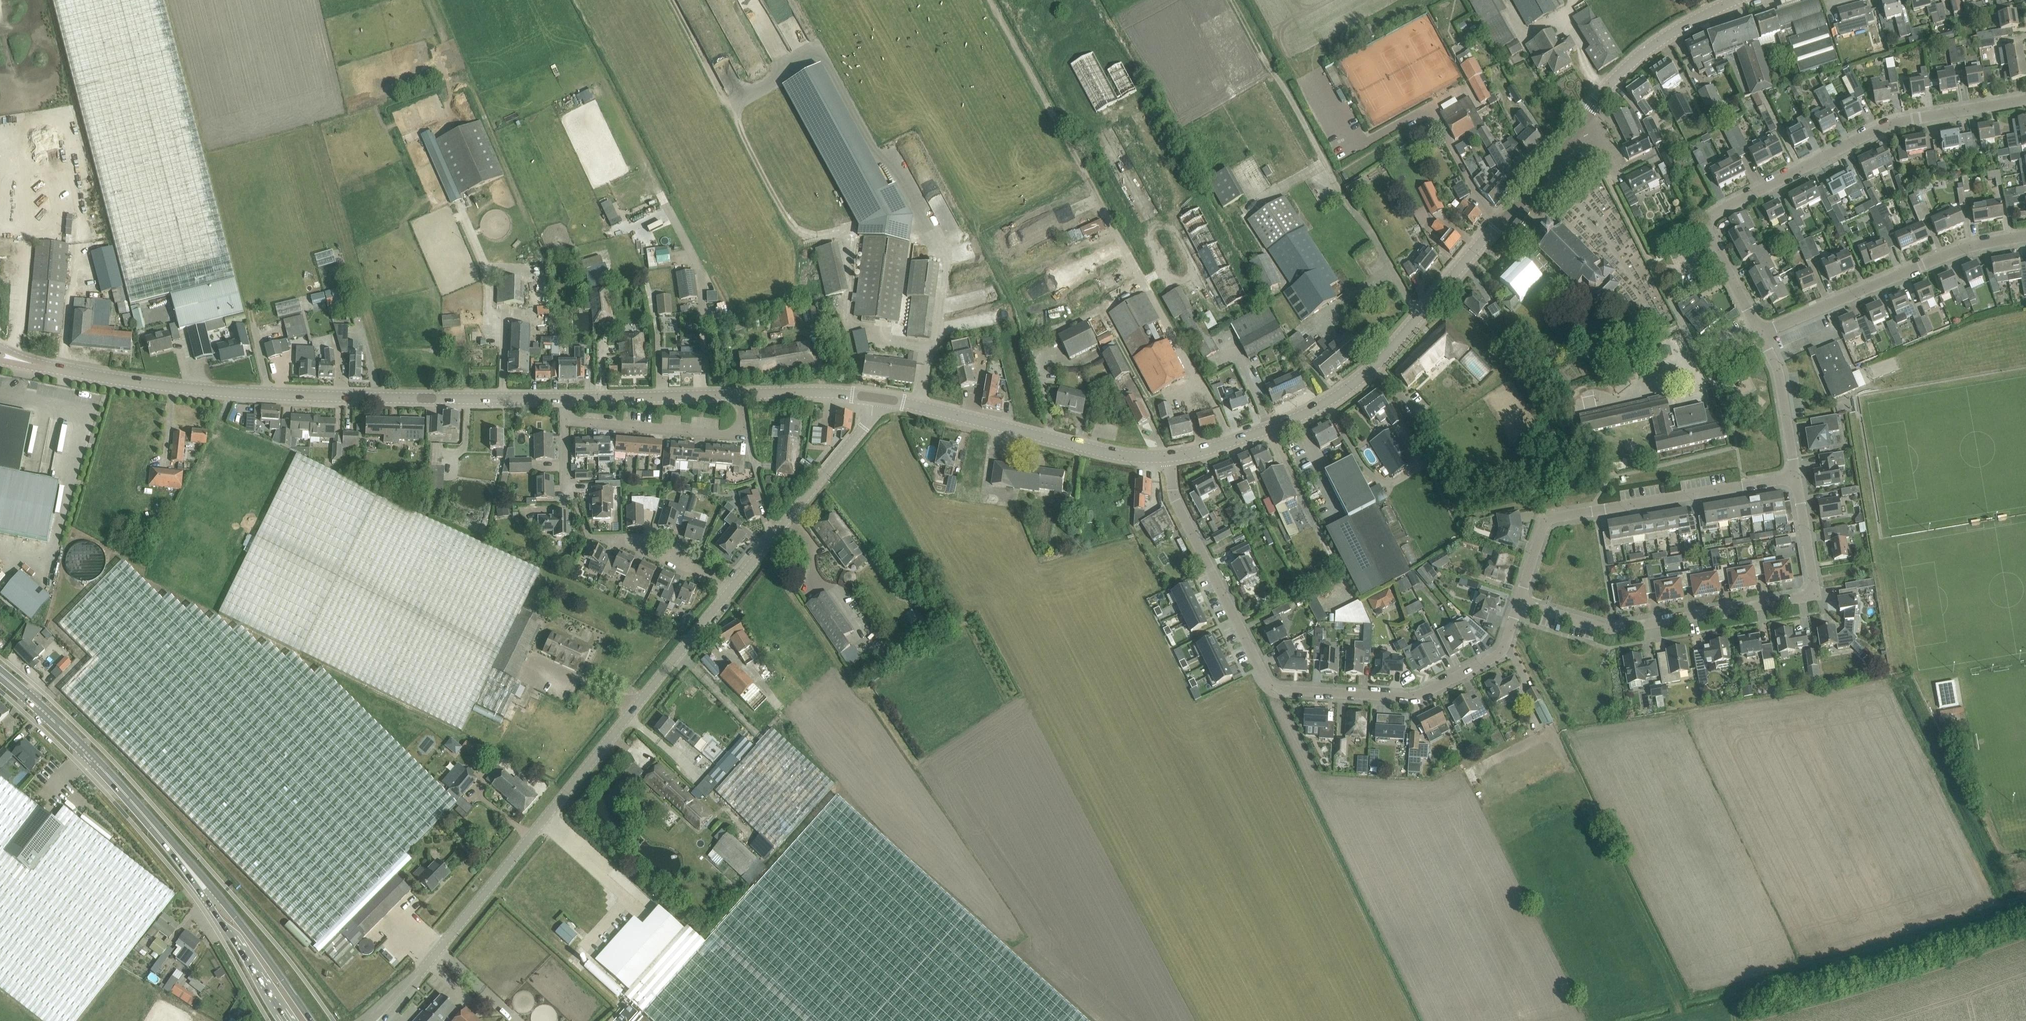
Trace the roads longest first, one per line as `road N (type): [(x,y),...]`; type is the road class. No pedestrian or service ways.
road 1 (unclassified): [(384,1015),(729,592)]
road 2 (tertiary): [(566,398),(225,391),(23,361)]
road 3 (tertiary): [(1169,457),(1285,423),(1374,367),(1581,128)]
road 4 (residential): [(1761,333),(1710,236),(1717,212),(1893,123),(2025,99)]
road 5 (residential): [(1194,537),(1267,682),(1287,690),(1420,694),(1497,655),(1520,602)]
road 6 (residential): [(1520,602),(1615,629),(1803,598),(1814,580),(1797,477)]
road 7 (residential): [(1520,602),(1547,520),(1797,477)]
road 8 (tertiary): [(873,398),(1109,454),(1169,457)]
road 9 (residential): [(1761,333),(1970,246),(2025,236)]
road 10 (primary): [(193,873),(105,772),(0,674)]
road 11 (unclassified): [(729,592),(872,416),(873,398)]
road 12 (residential): [(567,419),(727,434),(741,430),(740,394)]
road 13 (tertiary): [(1581,128),(1642,54),(1736,0)]
road 14 (primary): [(312,1020),(193,873)]
road 15 (primary): [(193,873),(287,1020)]
road 16 (tertiary): [(740,394),(566,398)]
road 17 (residential): [(1797,477),(1779,372),(1761,333)]
road 18 (tertiary): [(873,398),(740,394)]

